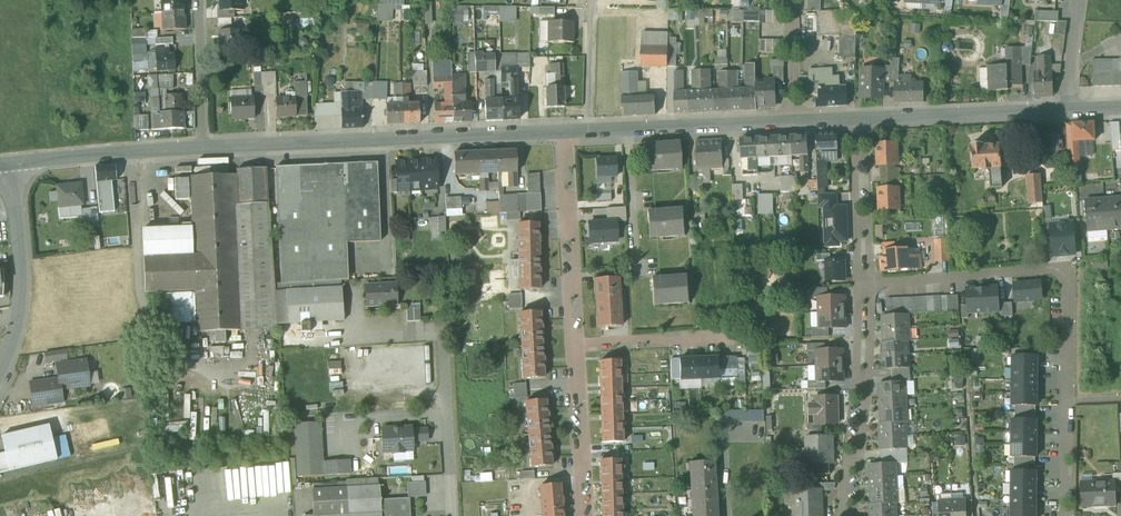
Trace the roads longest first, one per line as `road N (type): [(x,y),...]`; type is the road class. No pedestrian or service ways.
road 1 (residential): [(1067,515),(1070,267),(864,283)]
road 2 (residential): [(202,147),(564,130)]
road 3 (residential): [(454,515),(440,278)]
road 4 (residential): [(864,283),(846,515)]
road 5 (residential): [(0,378),(23,316),(15,162)]
road 6 (residential): [(564,130),(575,349)]
road 7 (residential): [(858,121),(1069,109)]
road 8 (residential): [(586,128),(794,123)]
road 9 (residential): [(15,162),(202,147)]
road 10 (residential): [(575,349),(583,515)]
road 11 (residential): [(858,121),(864,283)]
road 12 (residential): [(575,349),(723,339)]
road 13 (residential): [(202,147),(199,0)]
road 14 (residential): [(593,0),(586,128)]
road 15 (residential): [(794,123),(795,0)]

